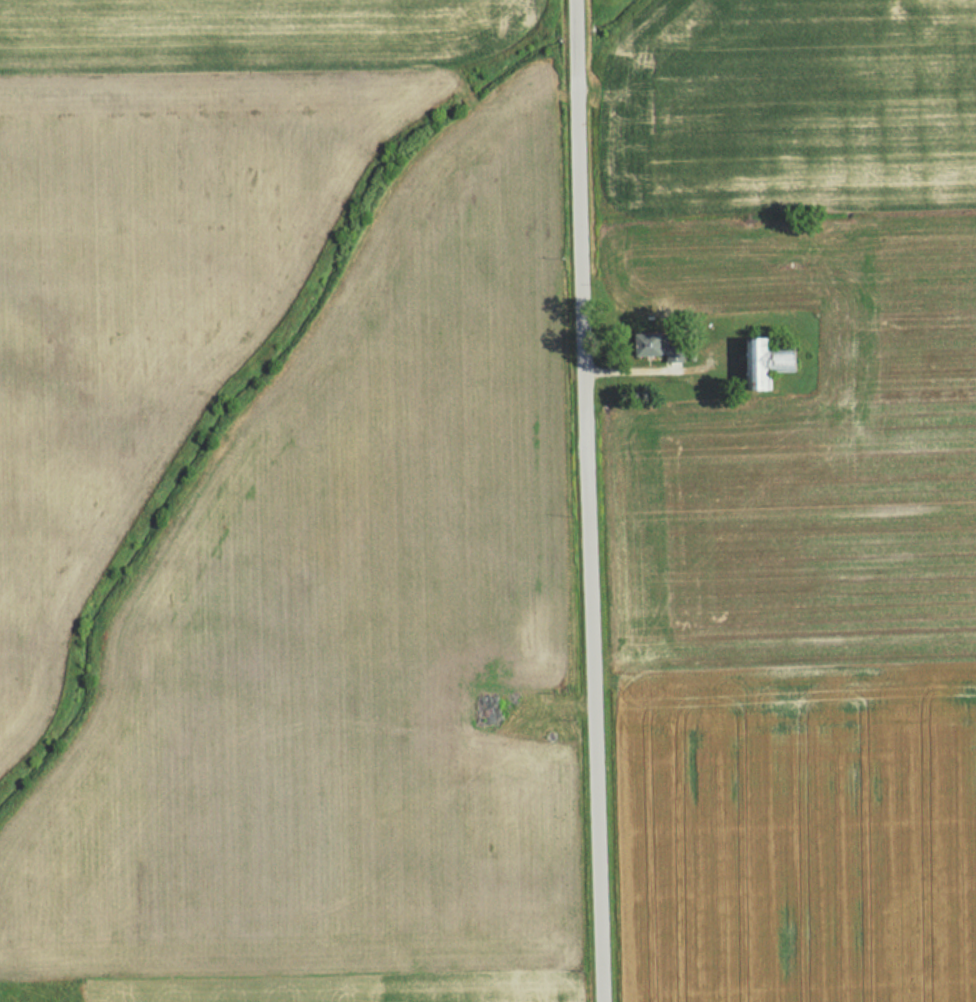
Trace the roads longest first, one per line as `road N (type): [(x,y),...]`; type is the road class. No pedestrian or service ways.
road 1 (tertiary): [(598,1001),(568,0)]

